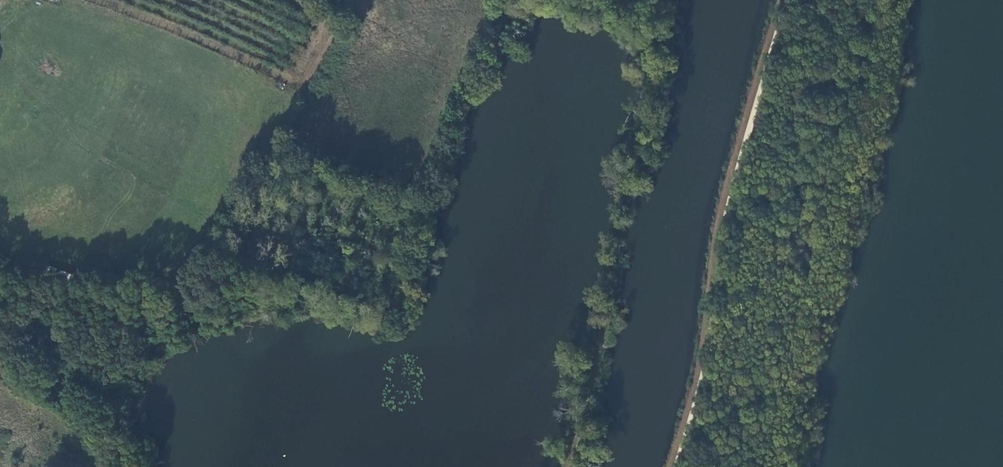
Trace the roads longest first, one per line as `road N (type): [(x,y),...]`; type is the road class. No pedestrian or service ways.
road 1 (track): [(573,466),(605,331)]

